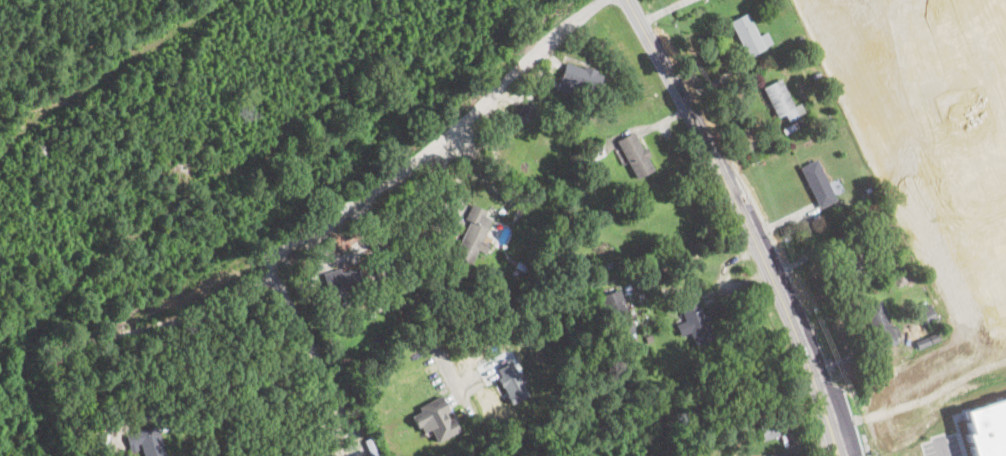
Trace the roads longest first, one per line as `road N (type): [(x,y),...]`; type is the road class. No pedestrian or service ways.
road 1 (residential): [(838,455),(763,259),(629,0)]
road 2 (residential): [(592,0),(388,182),(293,238),(273,266)]
road 3 (residential): [(273,266),(263,283),(168,322),(68,348),(56,362),(78,455)]
road 4 (residential): [(363,455),(273,266)]

